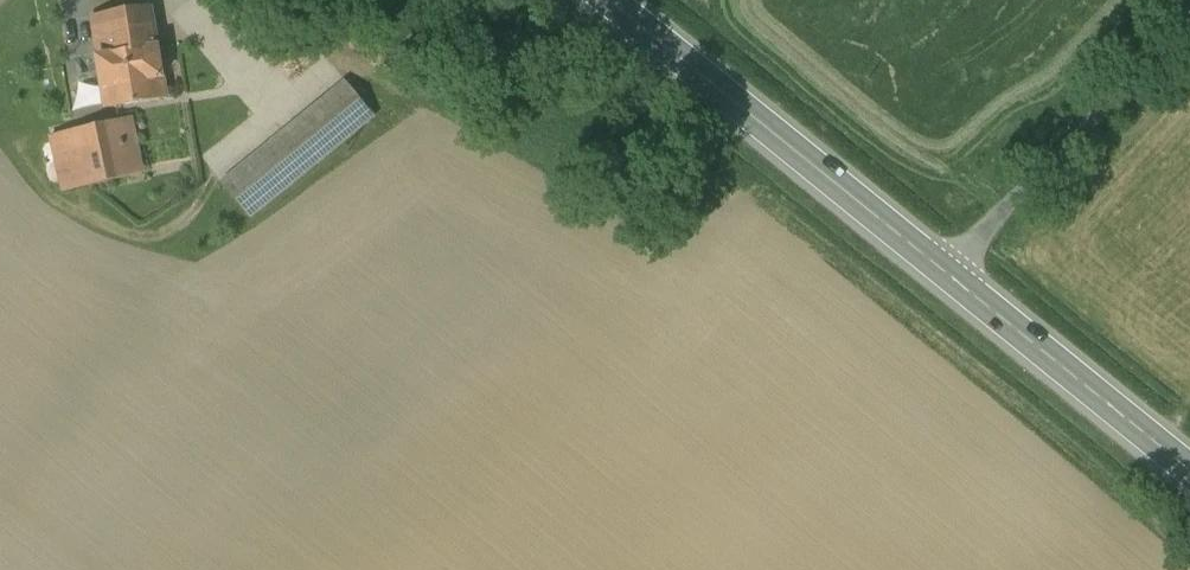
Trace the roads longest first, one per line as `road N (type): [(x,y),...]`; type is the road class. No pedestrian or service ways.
road 1 (secondary): [(609,0),(947,274)]
road 2 (unclassified): [(947,274),(1189,23)]
road 3 (secondary): [(947,274),(1189,470)]

